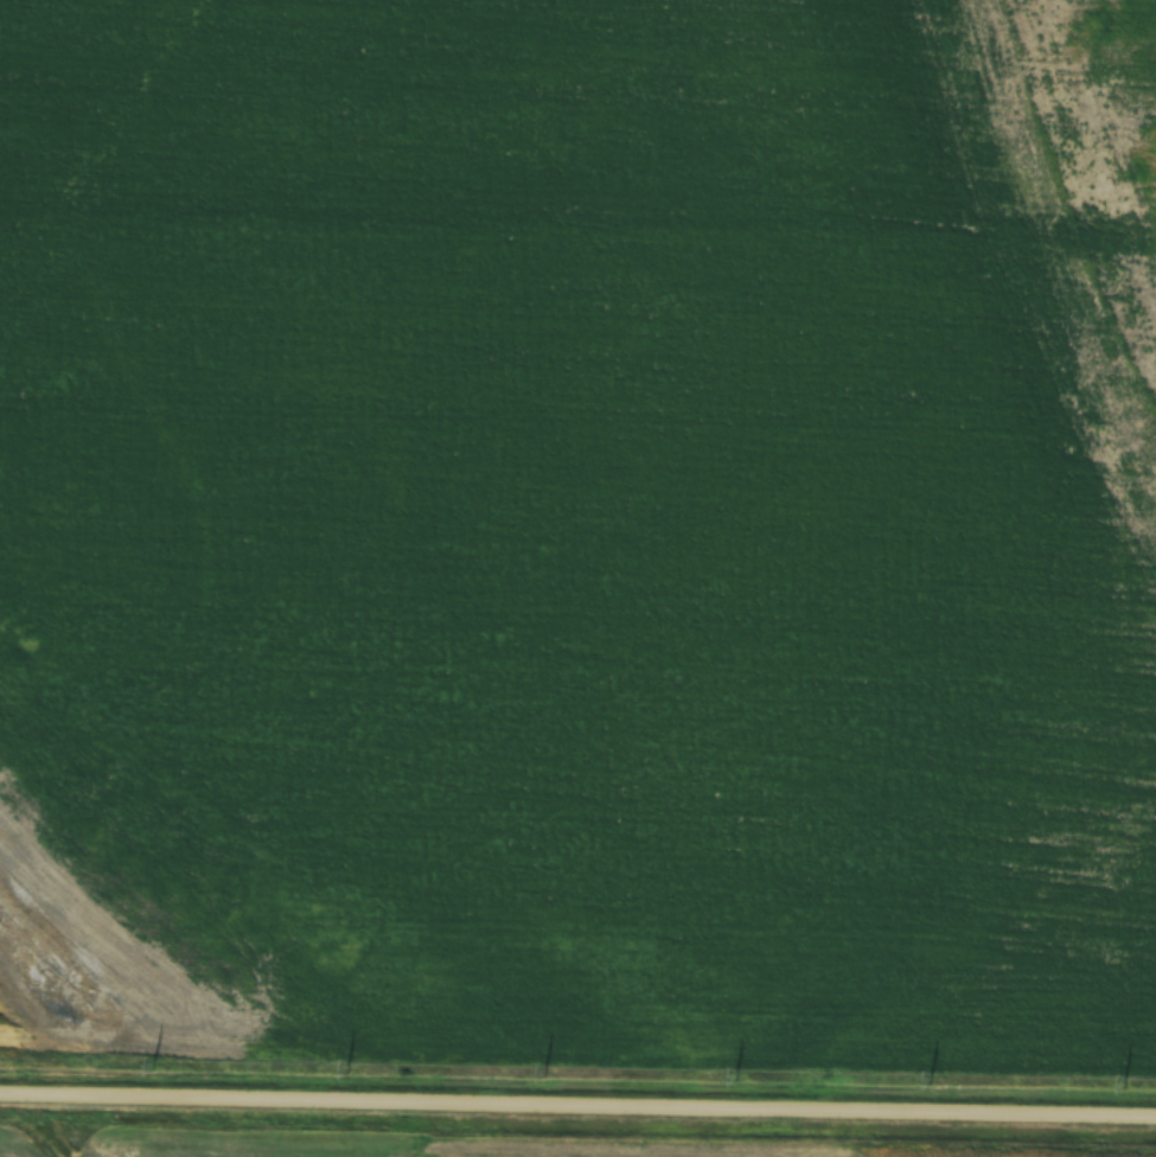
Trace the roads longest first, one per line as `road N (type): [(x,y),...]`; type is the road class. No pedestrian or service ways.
road 1 (residential): [(1155,1120),(0,1098)]

